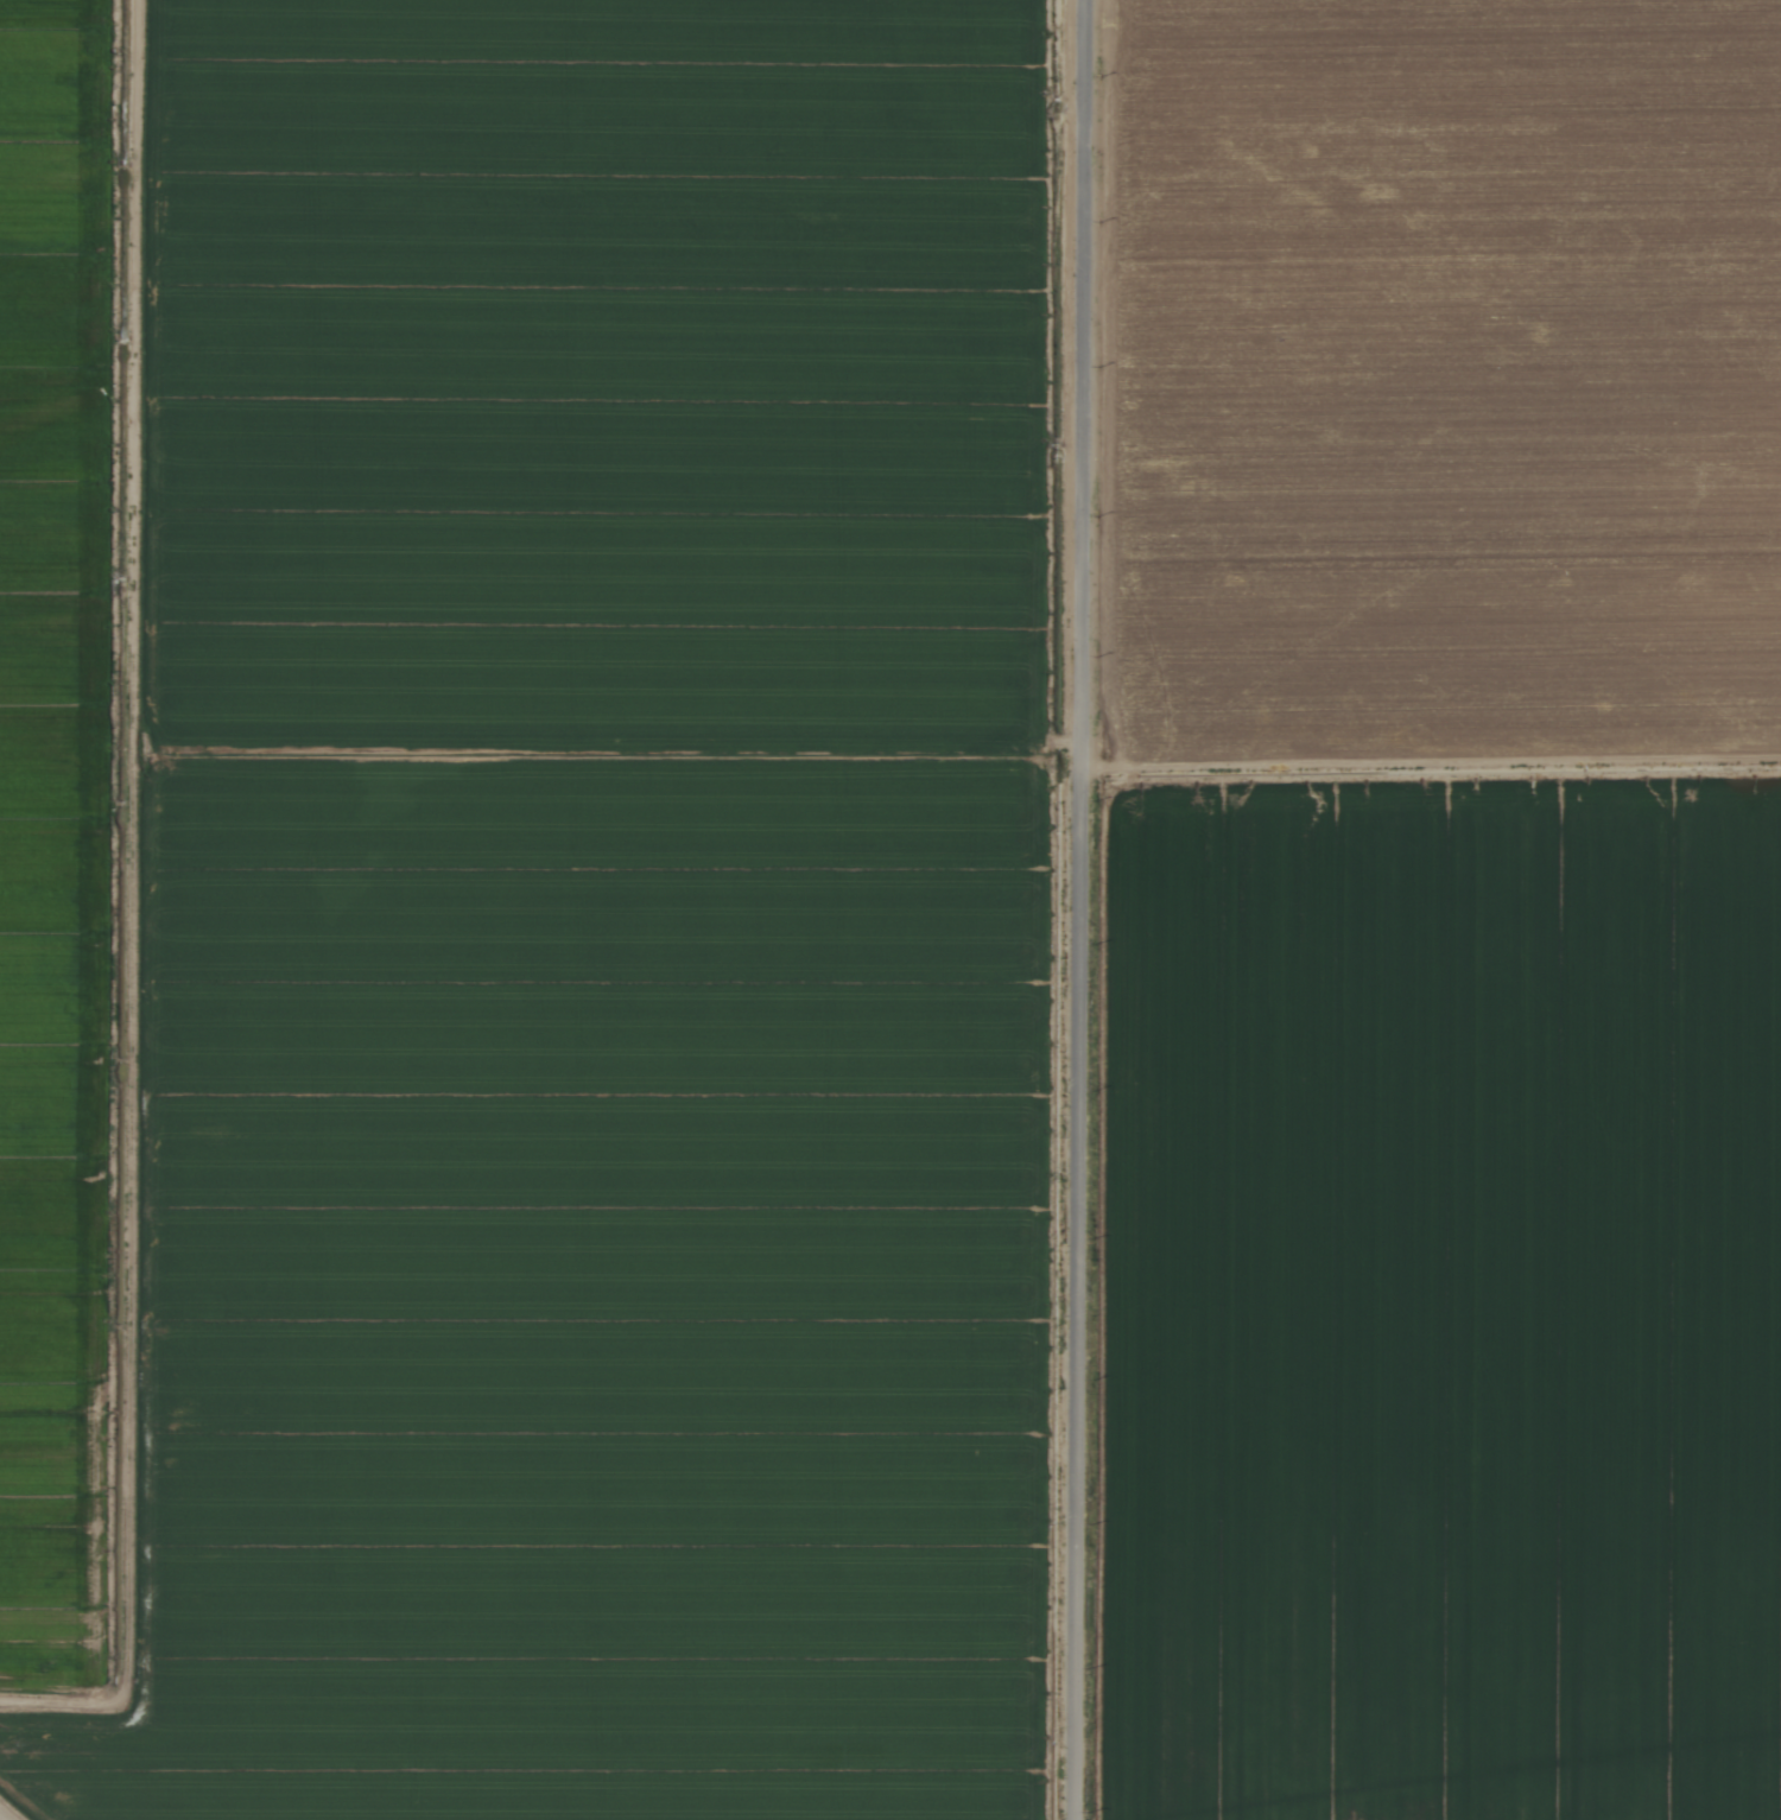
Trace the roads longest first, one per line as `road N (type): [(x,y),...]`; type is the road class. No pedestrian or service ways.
road 1 (residential): [(1079,1819),(1084,0)]

